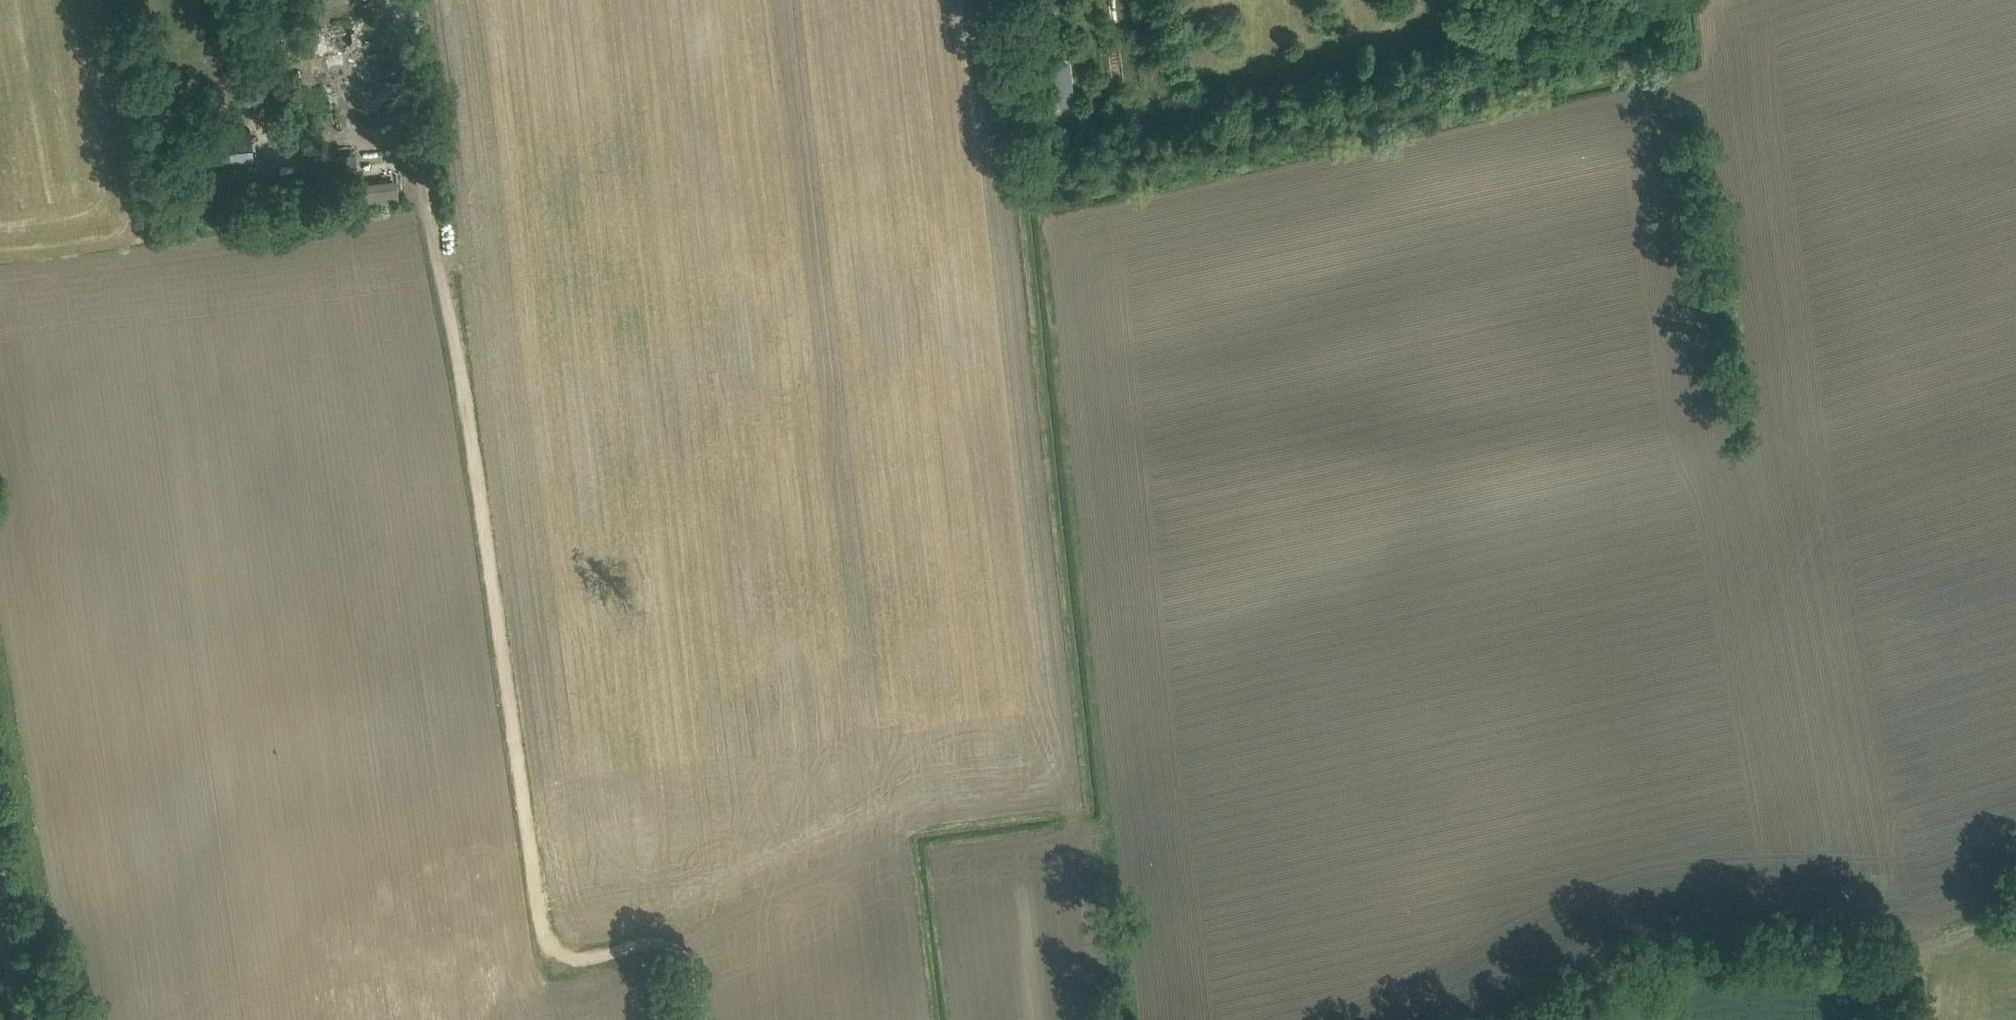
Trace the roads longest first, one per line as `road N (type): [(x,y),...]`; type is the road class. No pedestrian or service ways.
road 1 (track): [(702,1019),(686,956),(676,947),(574,963),(552,954),(543,938),(402,0)]
road 2 (track): [(2015,912),(1918,945),(1695,952),(1620,973),(1517,1019)]
road 3 (unclassified): [(22,1019),(0,889)]

